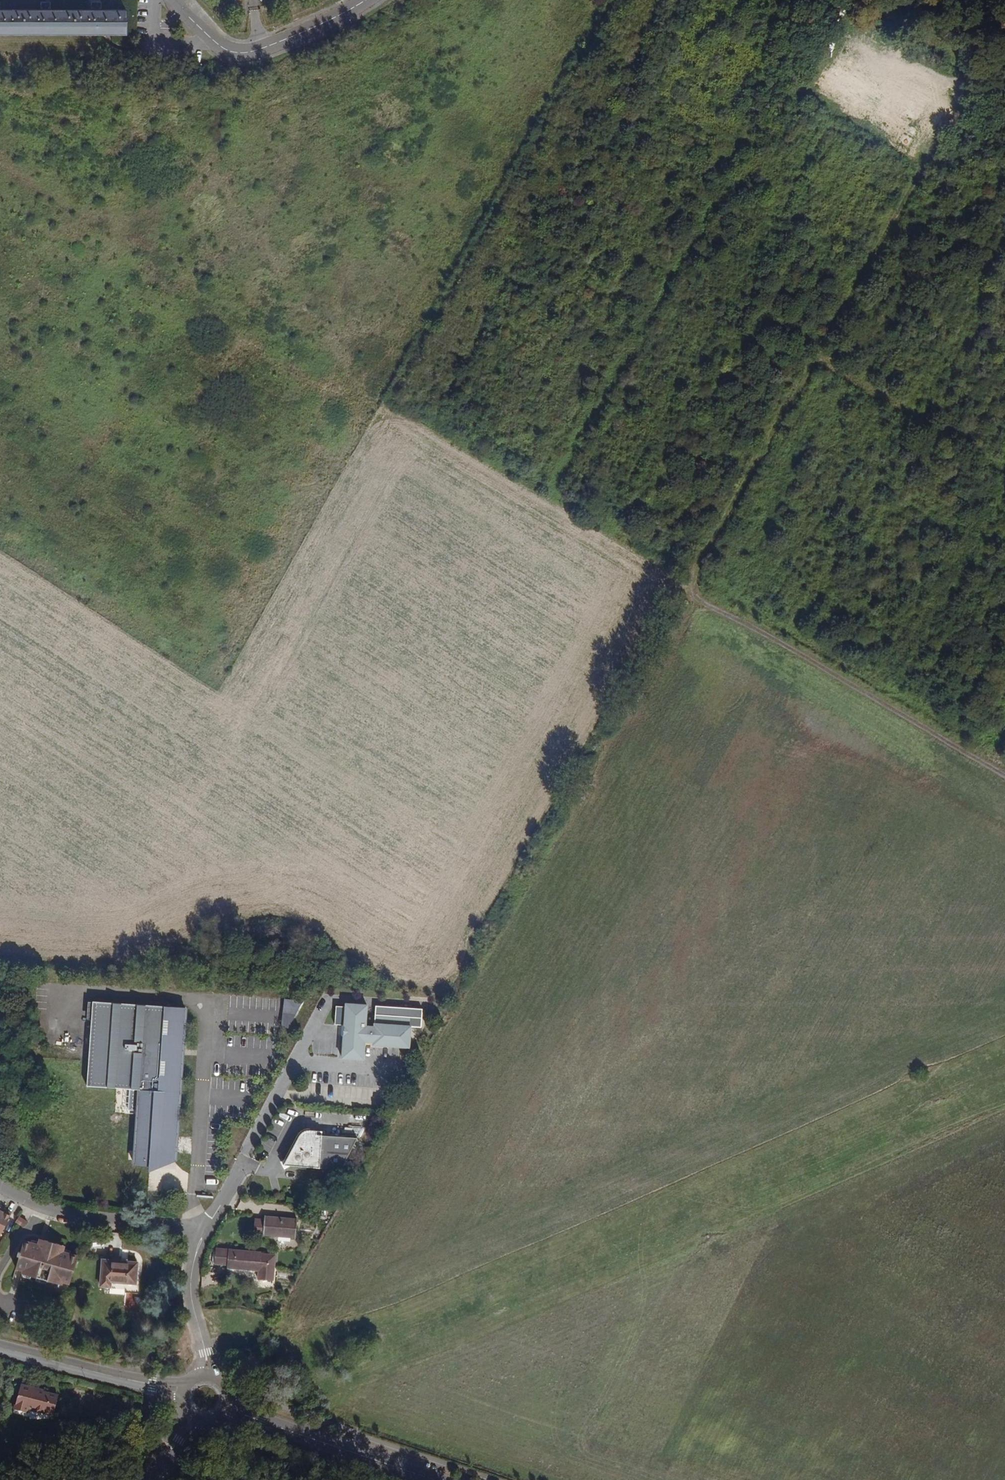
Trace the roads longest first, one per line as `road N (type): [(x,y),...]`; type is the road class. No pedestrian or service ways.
road 1 (unclassified): [(1004,779),(695,601)]
road 2 (tertiary): [(231,1405),(457,1479)]
road 3 (residential): [(174,0),(227,53),(258,54),(369,0)]
road 4 (residential): [(212,1218),(103,1224),(0,1190)]
road 5 (tertiary): [(0,1349),(182,1387)]
road 6 (residential): [(210,1372),(191,1283),(212,1218)]

